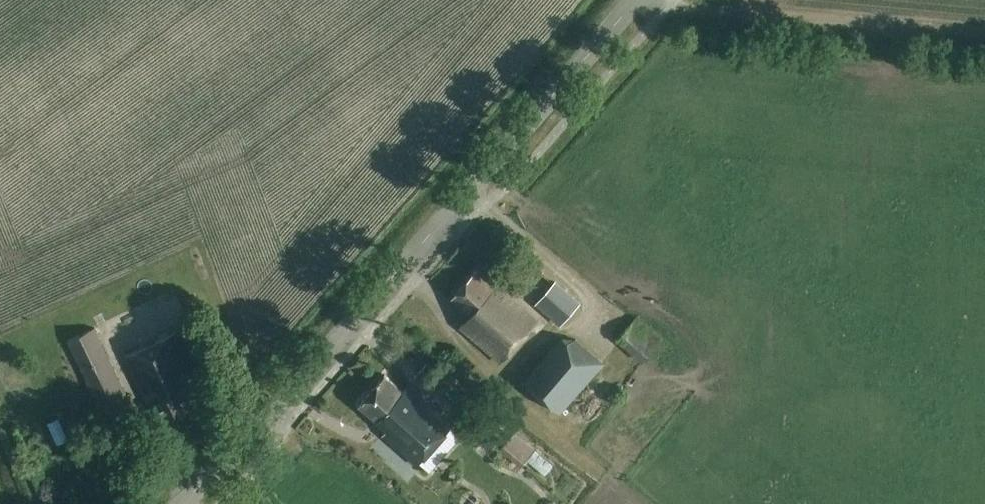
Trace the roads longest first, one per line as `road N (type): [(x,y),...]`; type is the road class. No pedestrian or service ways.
road 1 (tertiary): [(179,503),(634,0)]

